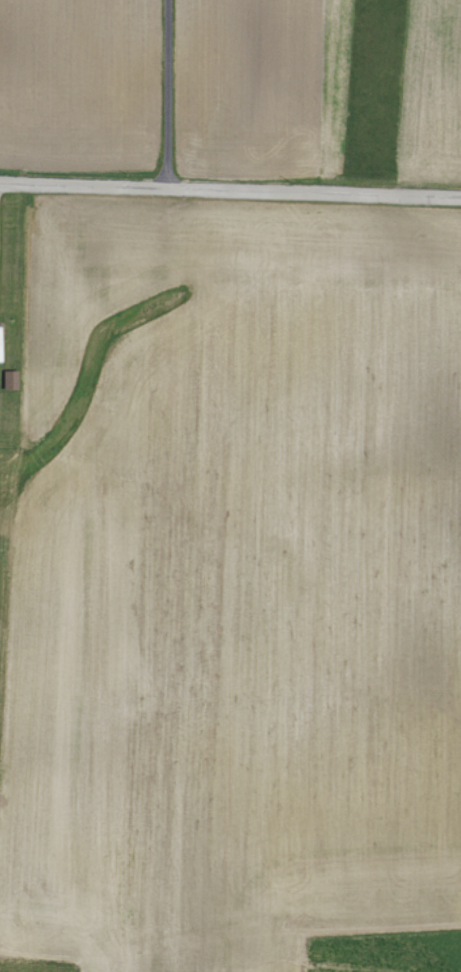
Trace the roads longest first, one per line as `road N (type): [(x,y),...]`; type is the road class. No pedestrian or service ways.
road 1 (residential): [(0,188),(460,193)]

